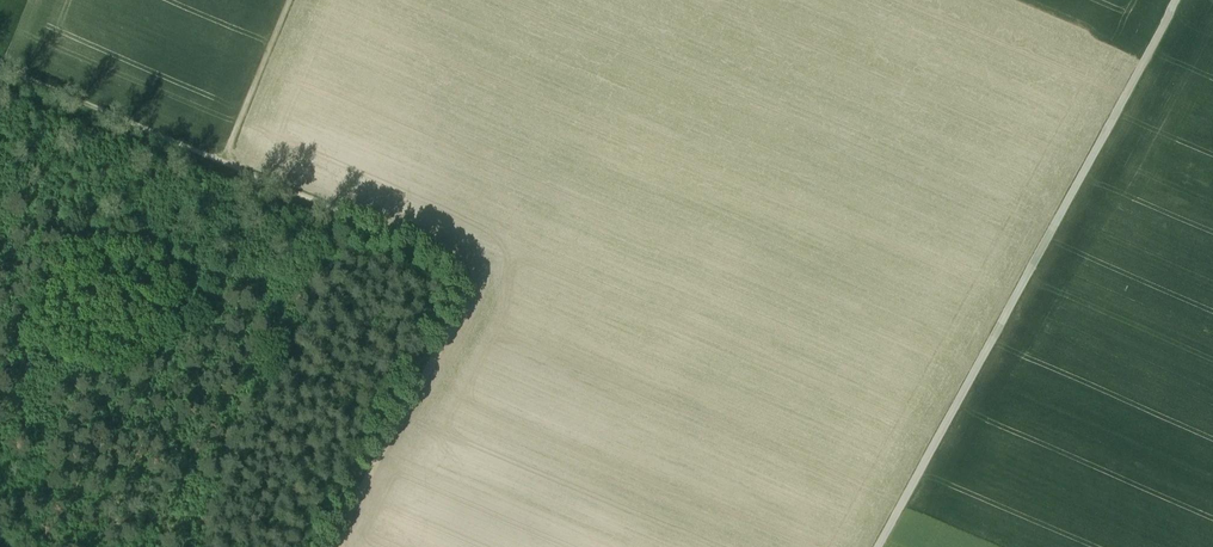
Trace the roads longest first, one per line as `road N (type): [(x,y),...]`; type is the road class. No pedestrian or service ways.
road 1 (track): [(880,546),(1181,0)]
road 2 (track): [(222,156),(457,263),(474,278),(468,311),(328,546)]
road 3 (track): [(0,59),(222,156)]
road 4 (track): [(222,156),(285,0)]

